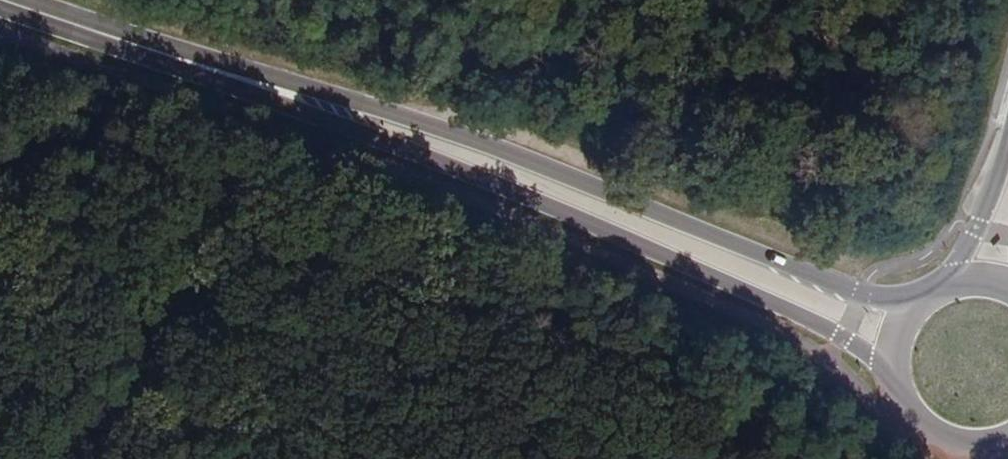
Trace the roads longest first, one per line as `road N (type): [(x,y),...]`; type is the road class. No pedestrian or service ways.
road 1 (secondary): [(168,54),(794,308),(868,350),(897,392)]
road 2 (secondary): [(930,293),(892,297),(850,288),(473,139),(168,54)]
road 3 (secondary): [(168,54),(9,0)]
road 4 (tertiary): [(1007,142),(946,284)]
road 5 (secondary): [(897,392),(917,423),(940,439),(976,447),(1004,443)]

